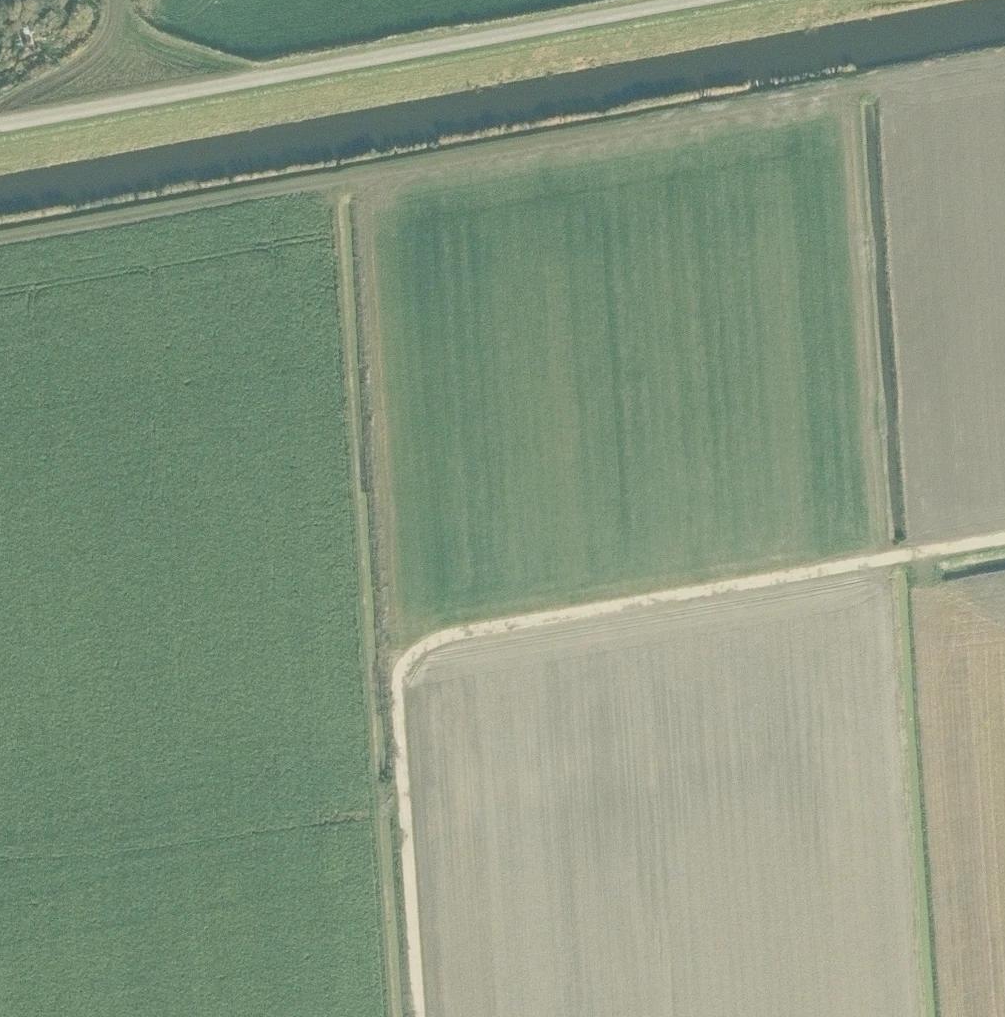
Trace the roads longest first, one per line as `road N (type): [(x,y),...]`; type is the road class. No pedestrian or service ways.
road 1 (unclassified): [(697,0),(0,126)]

